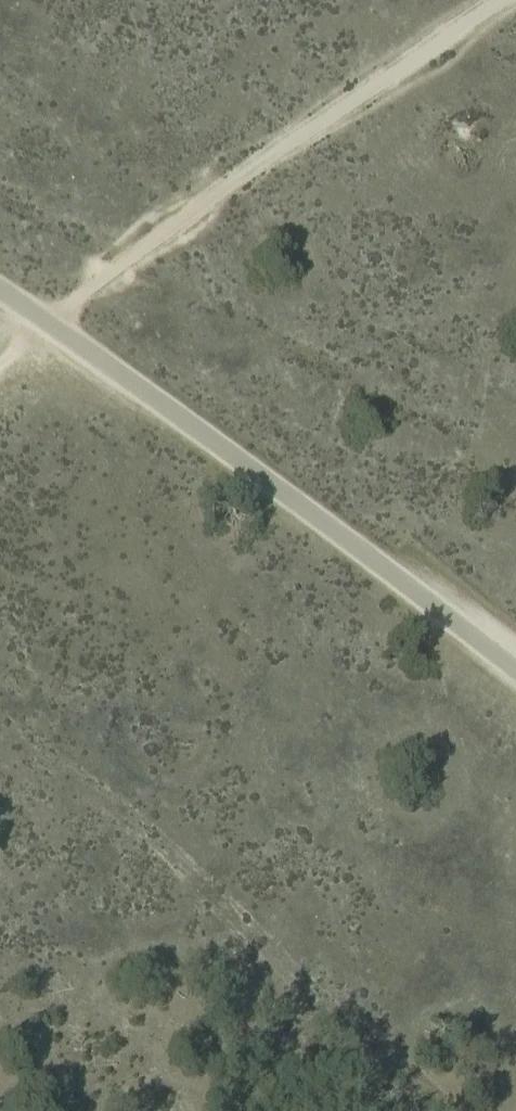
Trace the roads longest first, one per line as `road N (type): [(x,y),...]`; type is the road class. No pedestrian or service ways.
road 1 (unclassified): [(515,674),(226,449),(0,292)]

